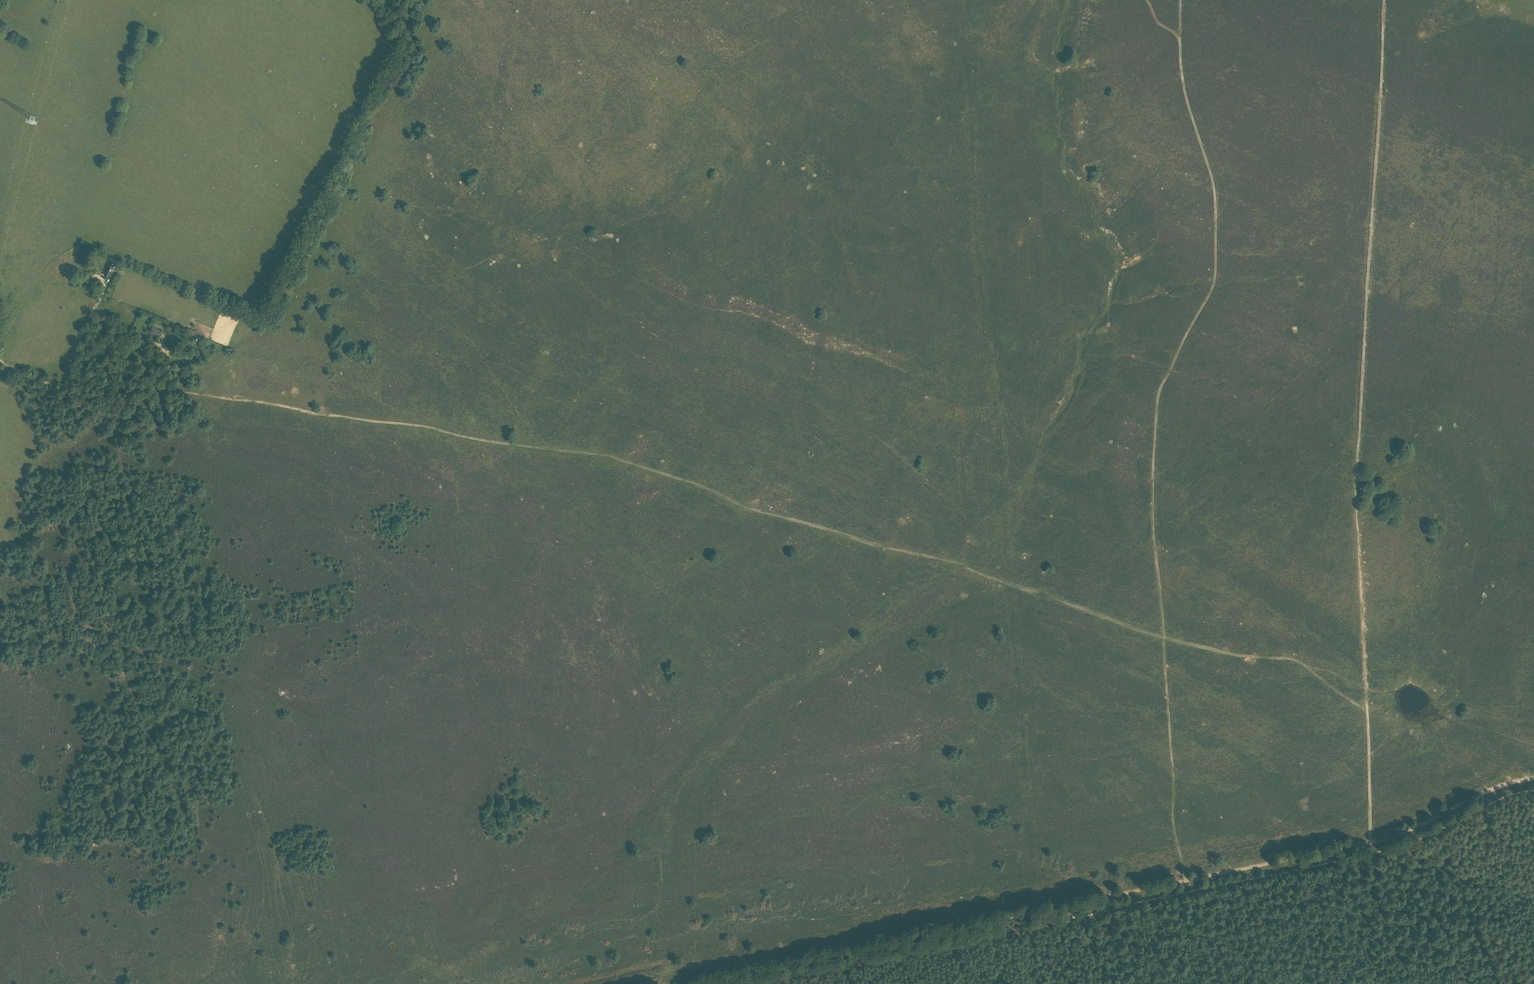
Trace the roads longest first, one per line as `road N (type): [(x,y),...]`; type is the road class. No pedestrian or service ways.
road 1 (track): [(1164,638),(963,565),(768,514),(605,454),(163,390)]
road 2 (track): [(1367,710),(1356,506),(1385,0)]
road 3 (track): [(1180,39),(1185,94),(1213,184),(1216,264),(1210,294),(1159,394),(1153,525),(1164,638)]
road 4 (track): [(696,983),(1184,881)]
road 5 (track): [(1184,881),(1379,840),(1434,817)]
road 6 (track): [(1164,638),(1172,813),(1184,881)]
road 7 (track): [(1367,710),(1292,659),(1164,638)]
road 8 (track): [(152,387),(49,384),(0,360)]
road 9 (track): [(142,386),(169,365),(169,352),(154,343),(134,345),(85,380)]
road 10 (track): [(1371,842),(1367,710)]

